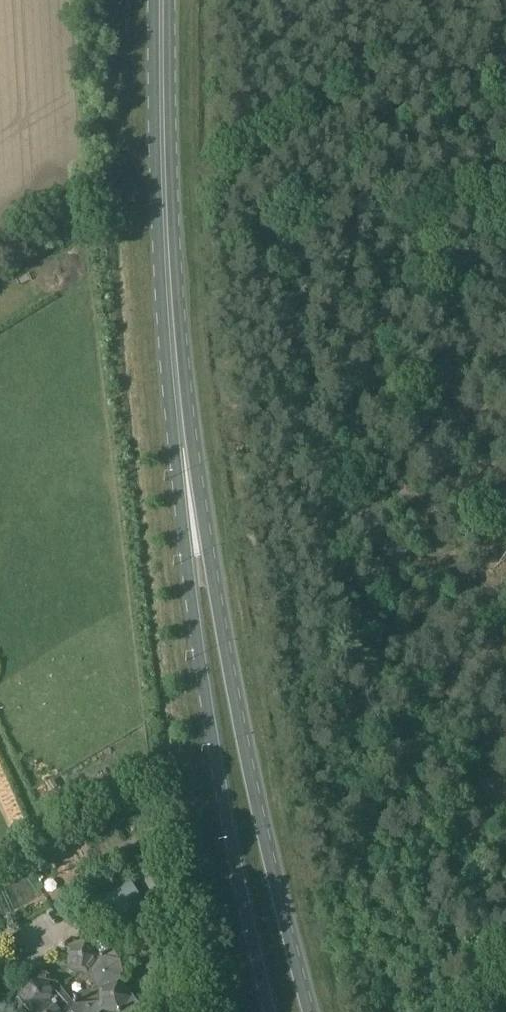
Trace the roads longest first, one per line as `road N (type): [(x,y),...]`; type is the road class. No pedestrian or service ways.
road 1 (primary): [(308,1011),(220,621),(165,197)]
road 2 (primary): [(165,197),(162,322),(185,544),(235,867),(269,1011)]
road 3 (primary): [(165,197),(163,0)]

